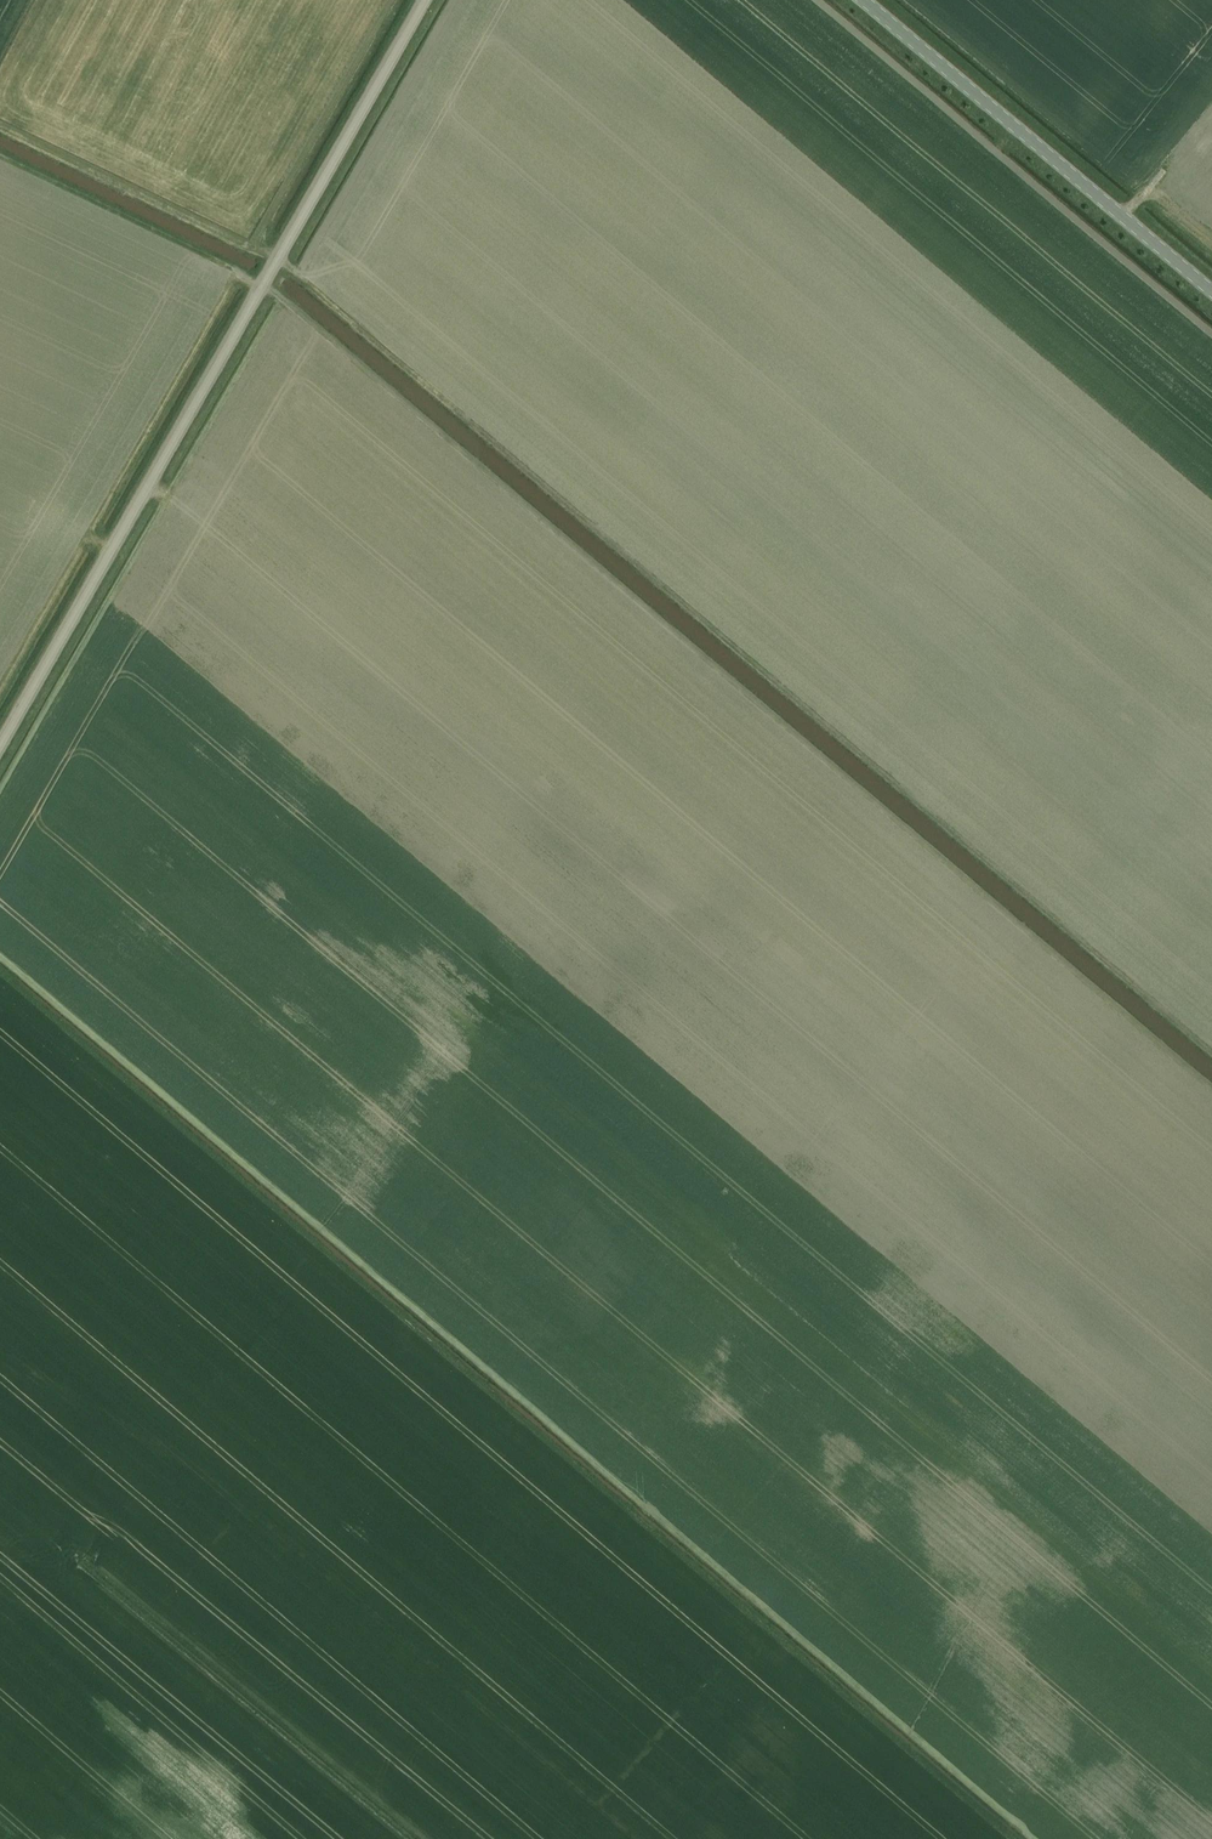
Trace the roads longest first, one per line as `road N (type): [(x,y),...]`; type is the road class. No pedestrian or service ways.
road 1 (unclassified): [(0,745),(427,0)]
road 2 (tertiary): [(1211,297),(854,0)]

